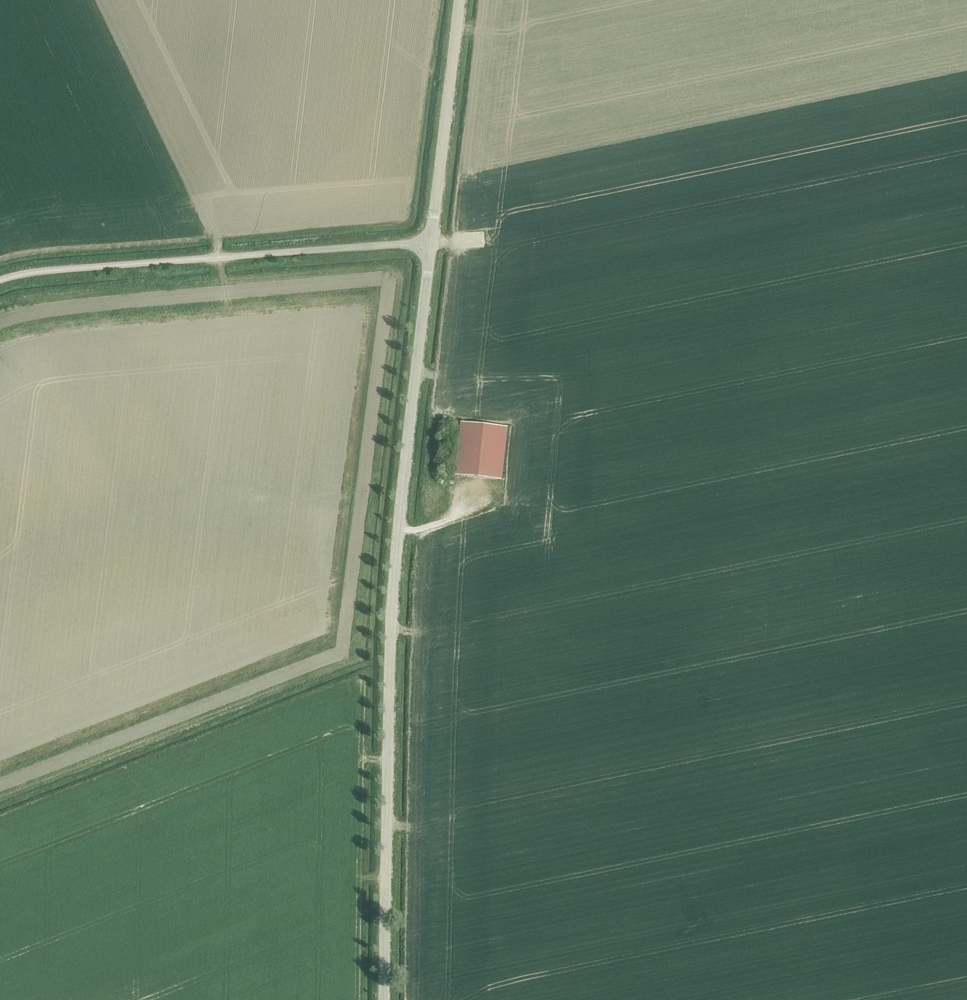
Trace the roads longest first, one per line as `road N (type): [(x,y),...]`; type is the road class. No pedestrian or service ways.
road 1 (unclassified): [(384,999),(392,628),(430,245)]
road 2 (unclassified): [(0,279),(430,245)]
road 3 (unclassified): [(430,245),(460,0)]

